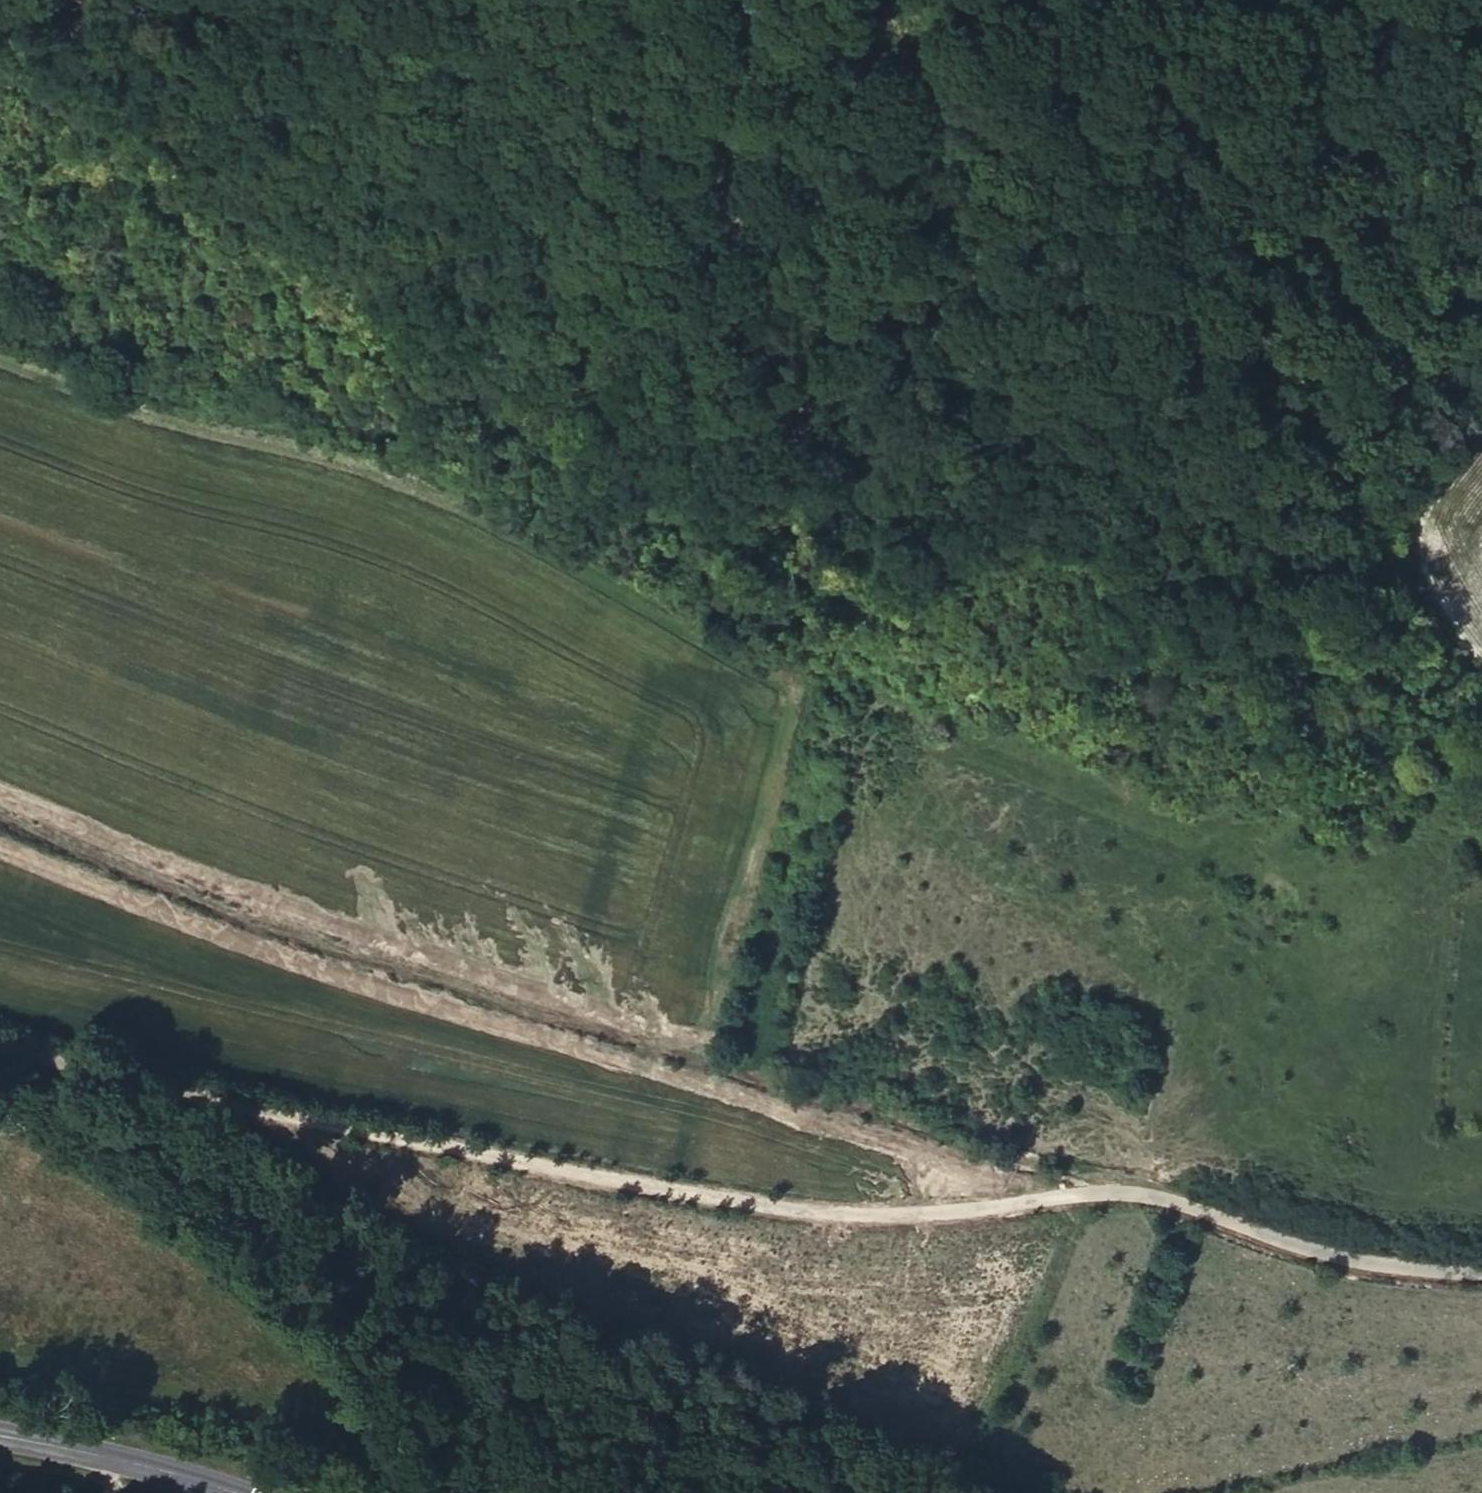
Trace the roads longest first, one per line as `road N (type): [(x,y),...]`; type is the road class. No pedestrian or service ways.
road 1 (track): [(1112,1190),(960,1210),(828,1210),(662,1188),(0,1052)]
road 2 (track): [(1112,1190),(1149,1192),(1361,1259),(1481,1270)]
road 3 (secondary): [(236,1492),(0,1435)]

